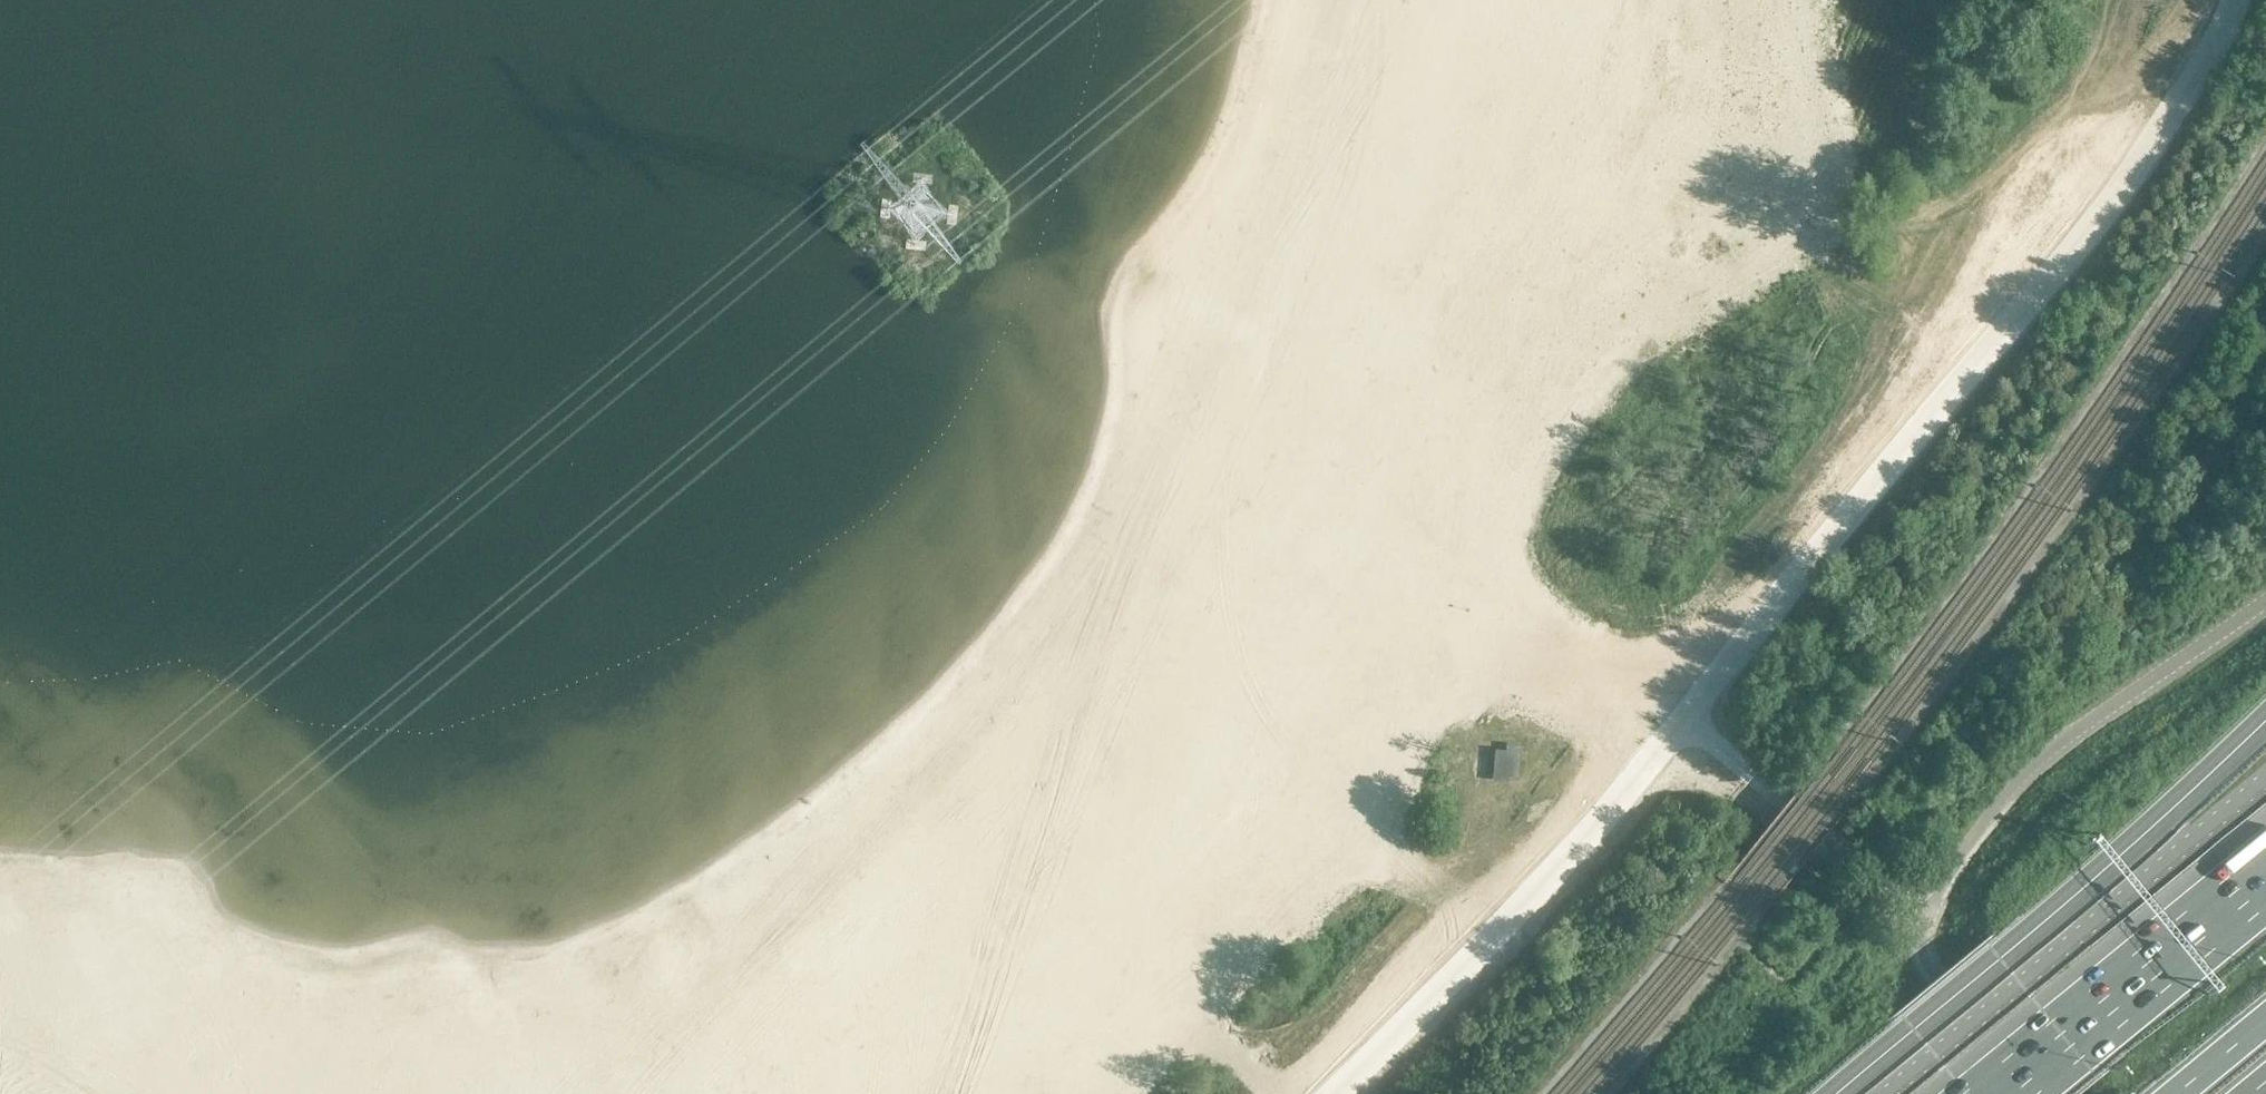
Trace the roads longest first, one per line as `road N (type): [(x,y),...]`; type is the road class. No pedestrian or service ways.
road 1 (unclassified): [(1337,1093),(1649,767),(2069,252),(2149,143),(2236,0)]
road 2 (unclassified): [(2265,606),(2081,730),(2031,770),(1975,837),(1926,920),(1924,958),(1971,1024)]
road 3 (unclassified): [(1971,1024),(2265,779)]
road 4 (motorway): [(2265,880),(2002,1093)]

